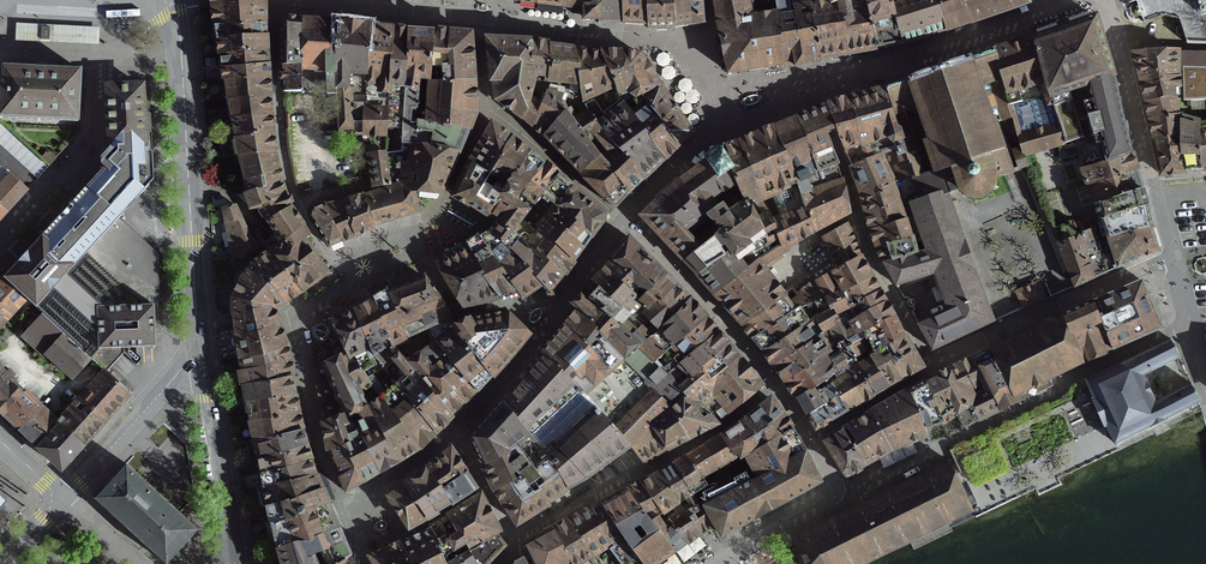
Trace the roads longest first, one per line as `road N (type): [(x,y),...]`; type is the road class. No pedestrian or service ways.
road 1 (residential): [(1188,329),(1061,383),(1056,394),(855,490),(836,490)]
road 2 (residential): [(201,361),(172,4)]
road 3 (residential): [(934,369),(1172,259)]
road 4 (residential): [(239,563),(201,361)]
road 5 (residential): [(304,372),(317,449),(365,563)]
road 6 (residential): [(201,361),(182,371),(63,500)]
road 7 (residential): [(934,369),(812,441)]
road 8 (residential): [(836,490),(716,563)]
road 9 (residential): [(0,248),(93,145)]

